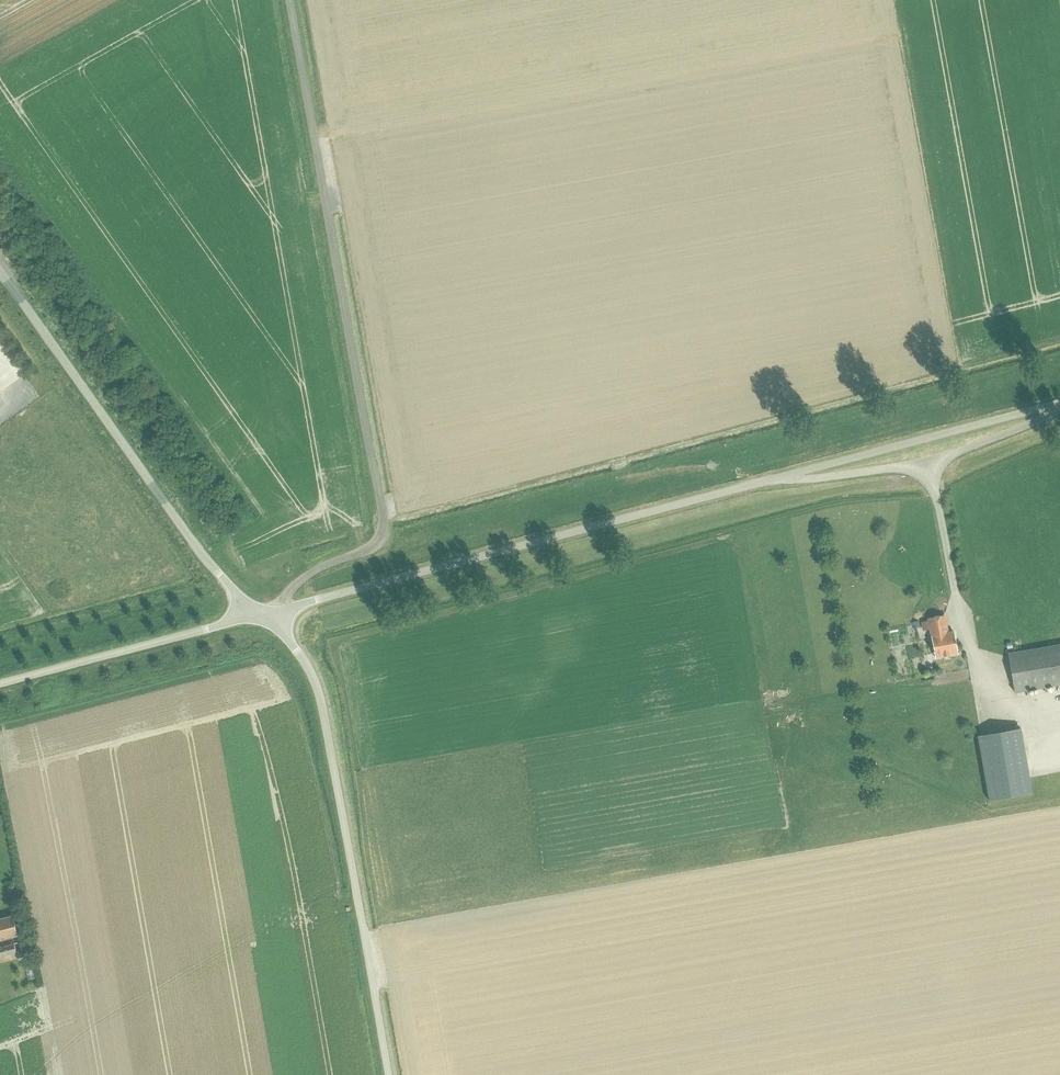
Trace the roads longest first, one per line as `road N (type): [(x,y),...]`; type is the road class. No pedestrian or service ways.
road 1 (unclassified): [(276,612),(1059,403)]
road 2 (unclassified): [(289,0),(380,523),(376,538),(315,569),(276,612)]
road 3 (unclassified): [(389,1074),(319,692),(276,612)]
road 4 (unclassified): [(248,618),(0,270)]
road 5 (unclassified): [(0,684),(248,618)]

